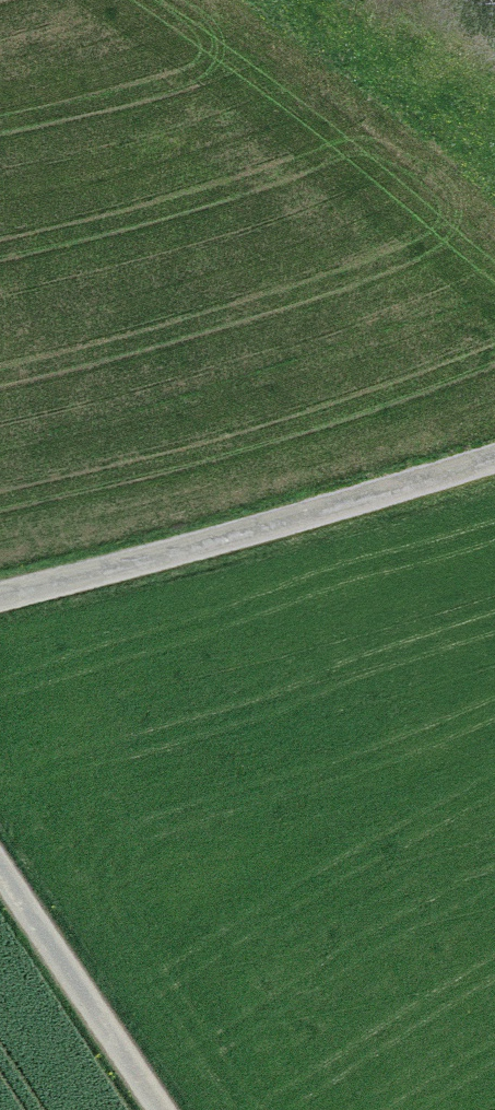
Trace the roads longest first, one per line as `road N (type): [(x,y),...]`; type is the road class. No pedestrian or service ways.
road 1 (unclassified): [(494,459),(132,569),(0,600)]
road 2 (track): [(0,873),(159,1109)]
road 3 (track): [(270,0),(494,175)]

